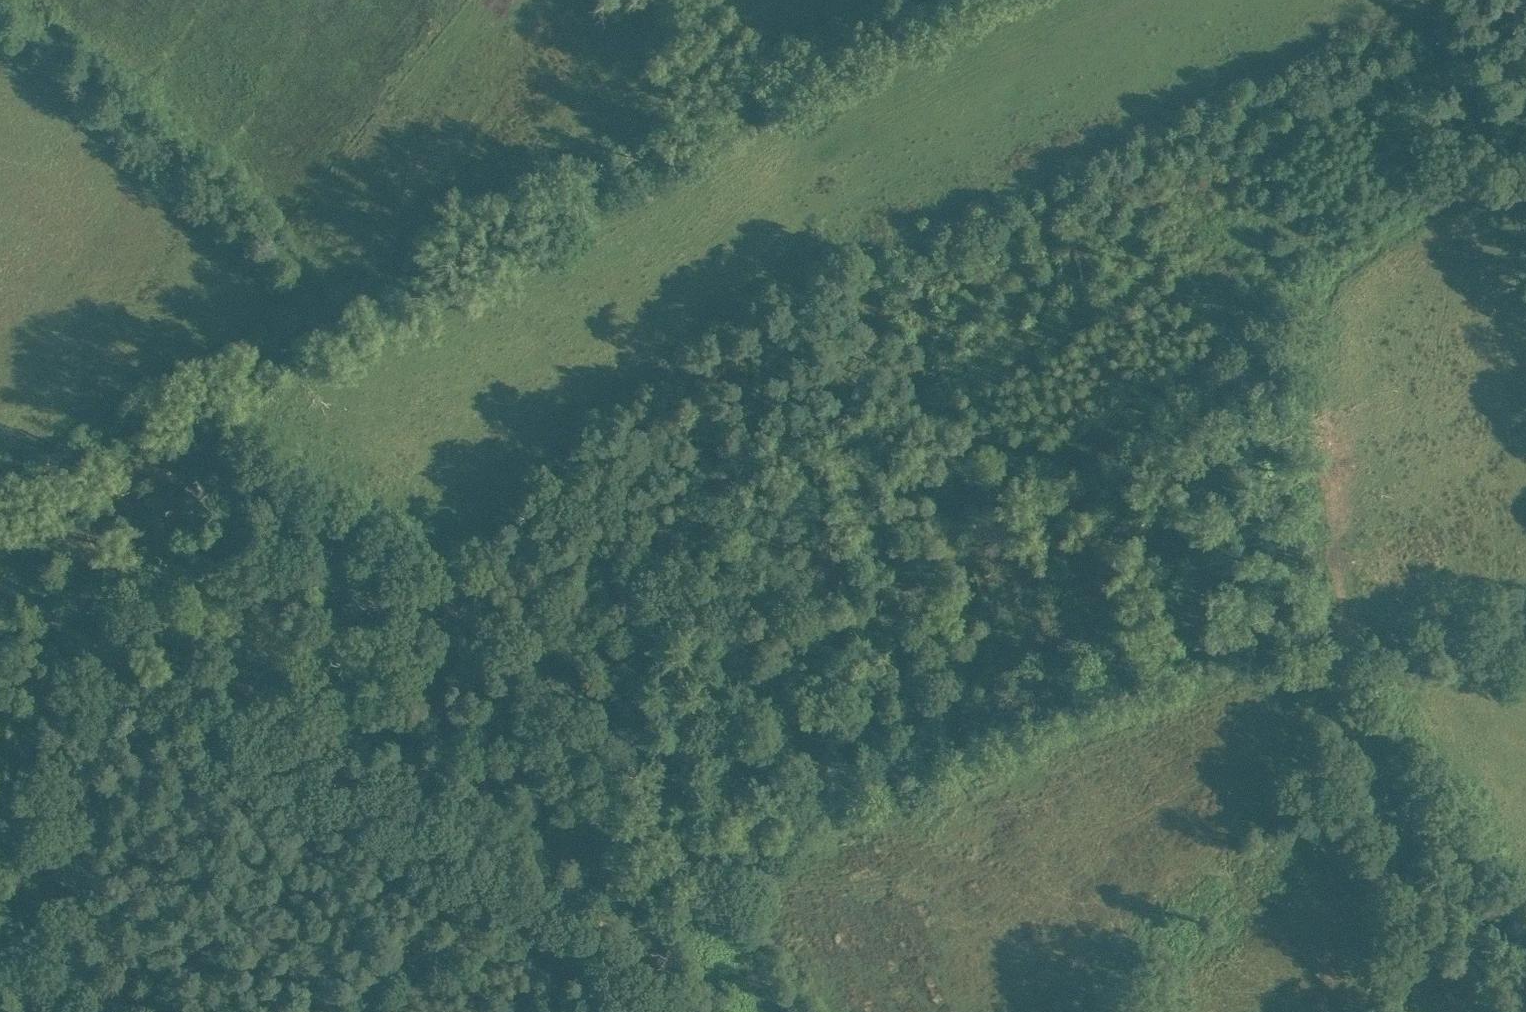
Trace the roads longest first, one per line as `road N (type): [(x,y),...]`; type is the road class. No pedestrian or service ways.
road 1 (track): [(945,0),(0,501)]
road 2 (track): [(650,1011),(595,915),(133,679),(0,588)]

